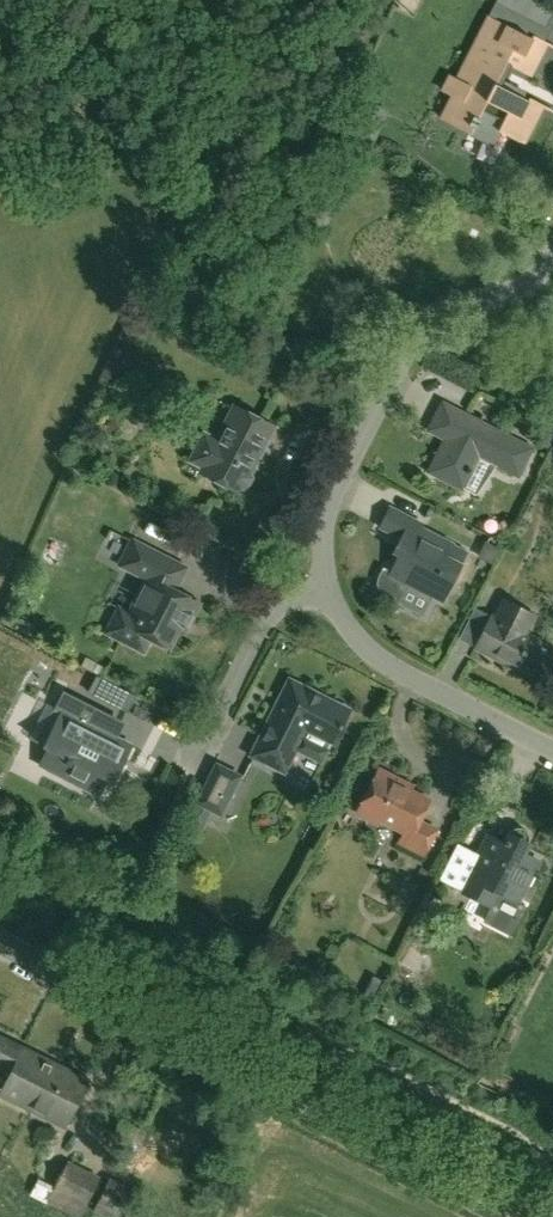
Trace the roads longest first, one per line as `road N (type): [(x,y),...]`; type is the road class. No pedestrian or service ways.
road 1 (unclassified): [(535,1216),(0,945)]
road 2 (residential): [(552,255),(530,282),(435,310),(424,321),(330,501),(323,527),(329,594)]
road 3 (residential): [(552,752),(378,660),(329,594)]
road 4 (residential): [(188,772),(266,619),(293,601),(329,594)]

